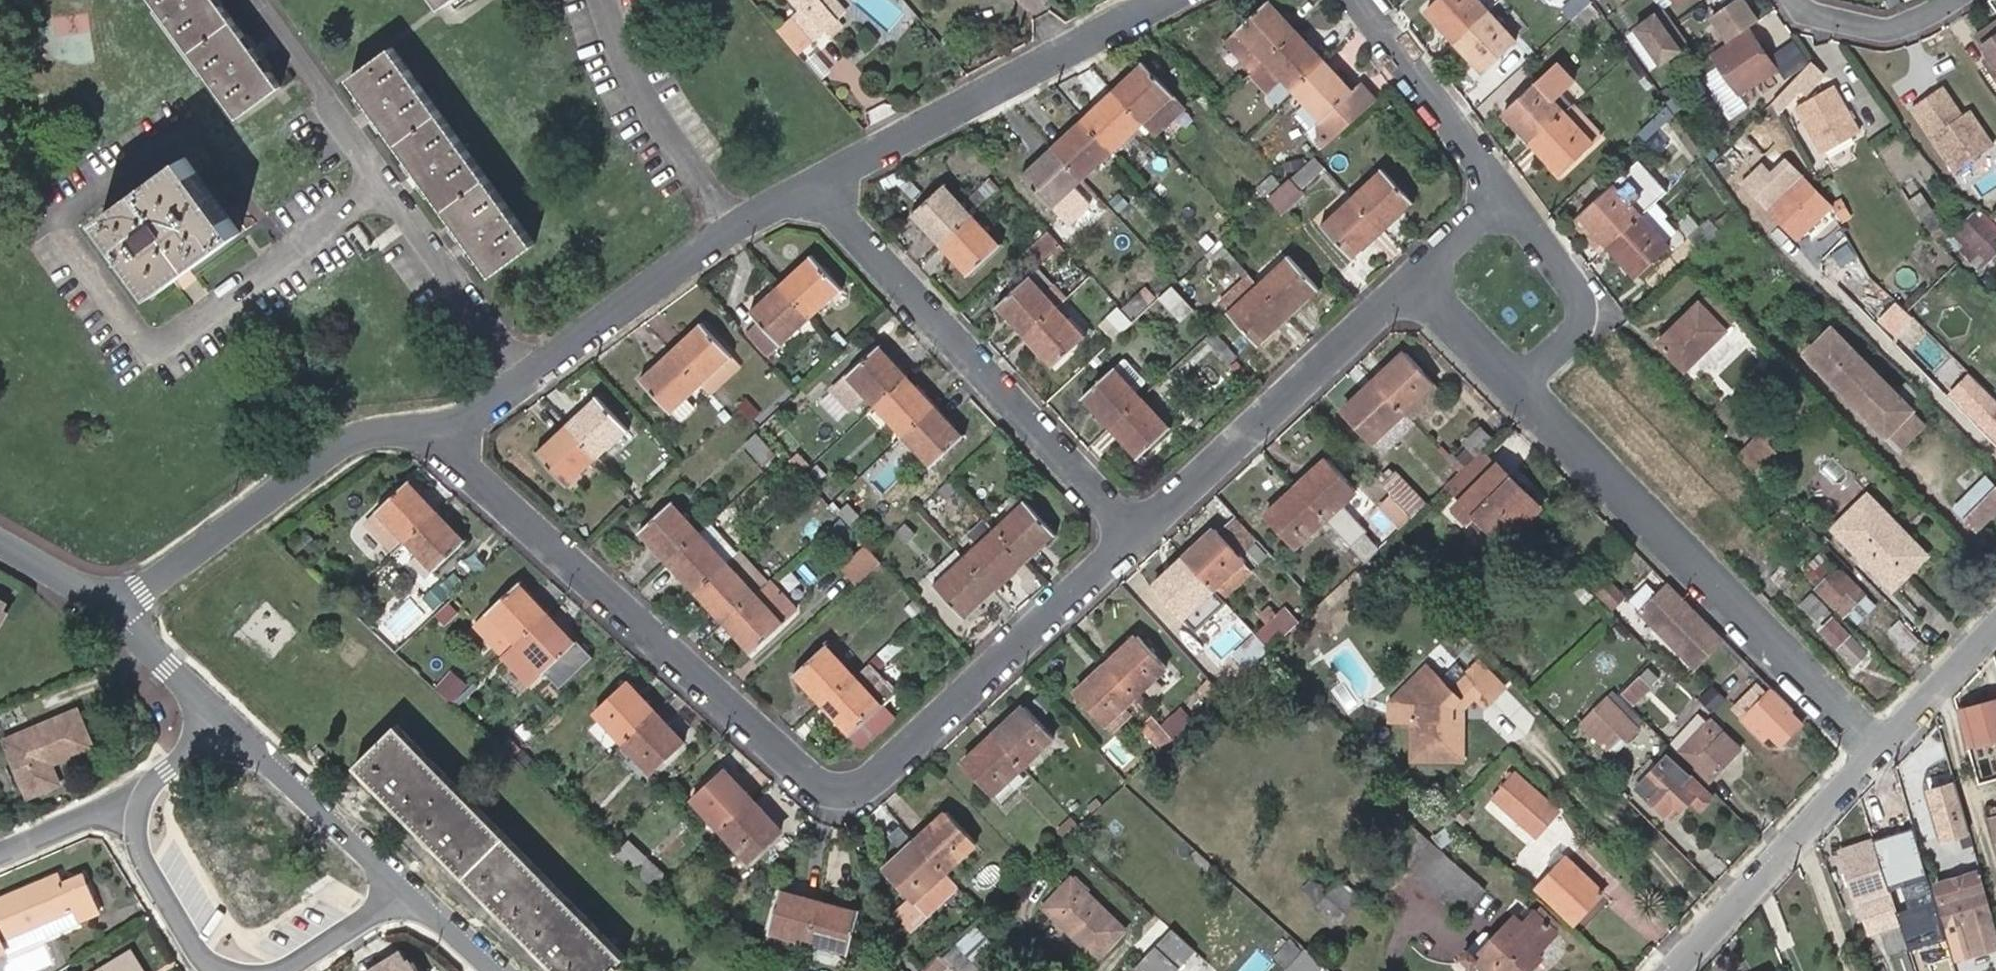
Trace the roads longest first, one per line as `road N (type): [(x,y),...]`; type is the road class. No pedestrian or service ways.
road 1 (residential): [(1141,533),(878,778),(807,772),(441,447)]
road 2 (residential): [(1886,748),(1525,393)]
road 3 (residential): [(257,0),(535,384)]
road 4 (residential): [(827,187),(1141,533)]
road 5 (residential): [(441,447),(401,428),(345,436),(141,588),(117,615)]
road 6 (residential): [(1169,0),(827,187)]
road 7 (residential): [(1414,284),(1141,533)]
road 8 (residential): [(1676,970),(1886,748)]
road 9 (residential): [(747,240),(635,102),(598,0)]
road 10 (residential): [(1525,393),(1603,316),(1496,190)]
road 11 (residential): [(747,240),(535,384)]
road 12 (residential): [(1496,190),(1356,0)]
road 13 (residential): [(252,727),(420,891)]
road 14 (residential): [(134,794),(144,867),(196,947),(235,970)]
road 15 (residential): [(117,615),(252,727)]
road 16 (residential): [(1797,0),(1806,12),(1884,31),(1918,23),(1956,0)]
road 17 (residential): [(1886,748),(1995,636)]
road 18 (residential): [(1525,393),(1414,284)]
road 19 (residential): [(288,970),(420,891)]
road 20 (residential): [(0,862),(134,794)]
road 21 (residential): [(252,727),(134,794)]
road 22 (residential): [(0,547),(117,615)]
road 23 (residential): [(1496,190),(1414,284)]

